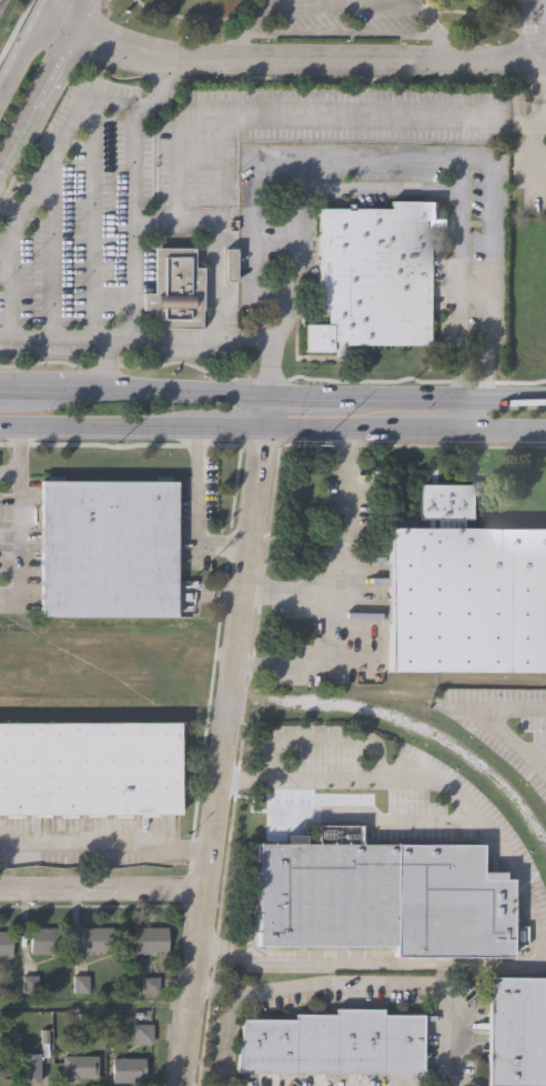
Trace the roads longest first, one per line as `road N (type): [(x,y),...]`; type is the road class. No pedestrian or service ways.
road 1 (tertiary): [(181,1085),(264,428)]
road 2 (residential): [(71,30),(131,53),(176,59),(538,58)]
road 3 (secondary): [(264,428),(545,430)]
road 4 (secondary): [(545,398),(266,395)]
road 5 (secondary): [(0,425),(264,428)]
road 6 (residential): [(0,890),(206,889)]
road 7 (secondary): [(266,395),(73,394)]
road 8 (secondary): [(0,168),(71,30)]
road 9 (secondary): [(350,428),(458,418),(471,396)]

